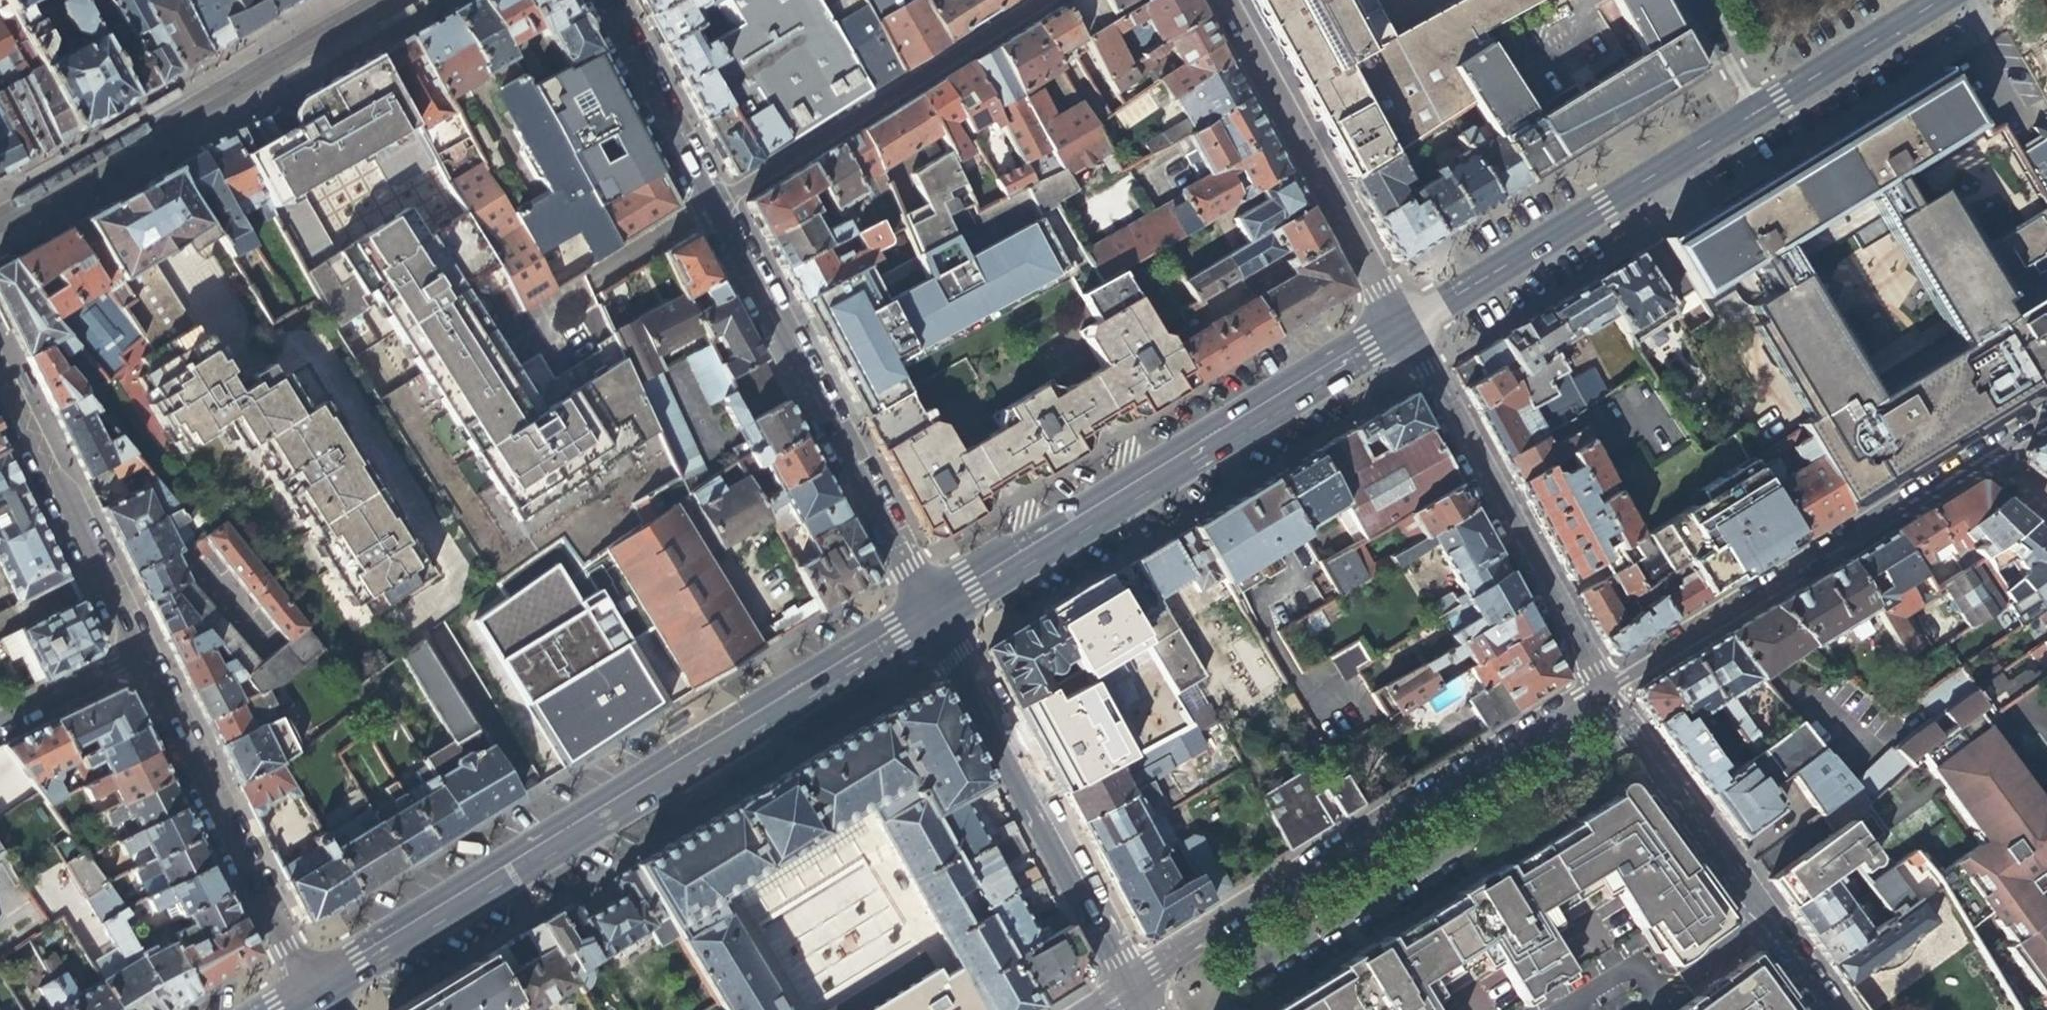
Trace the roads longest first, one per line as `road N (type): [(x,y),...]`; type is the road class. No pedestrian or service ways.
road 1 (tertiary): [(927,611),(311,984)]
road 2 (tertiary): [(1405,321),(1932,0)]
road 3 (residential): [(1603,684),(1132,990)]
road 4 (tertiary): [(927,611),(1405,321)]
road 5 (residential): [(708,206),(927,611)]
road 6 (residential): [(1988,447),(1603,684)]
road 7 (residential): [(927,611),(1132,990)]
road 8 (residential): [(1603,684),(1405,321)]
road 9 (residential): [(1832,1009),(1603,684)]
road 10 (residential): [(1047,0),(708,206)]
road 11 (residential): [(311,984),(135,651)]
road 12 (residential): [(1405,321),(1223,0)]
road 13 (residential): [(135,651),(0,377)]
road 14 (residential): [(596,0),(708,206)]
road 15 (residential): [(135,651),(0,718)]
road 16 (residential): [(708,206),(589,287)]

